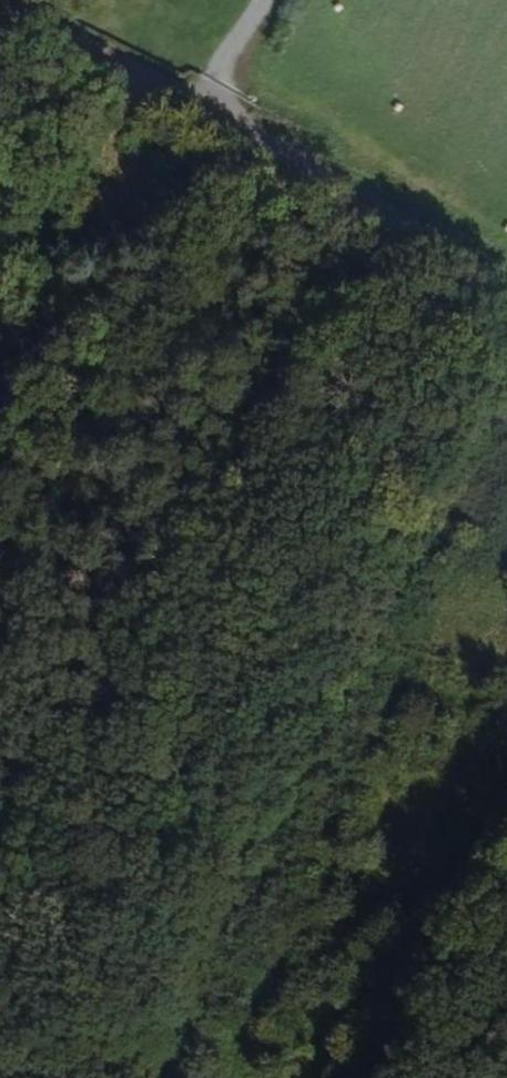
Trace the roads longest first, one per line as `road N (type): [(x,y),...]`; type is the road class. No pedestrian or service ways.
road 1 (unclassified): [(506,288),(34,0)]

